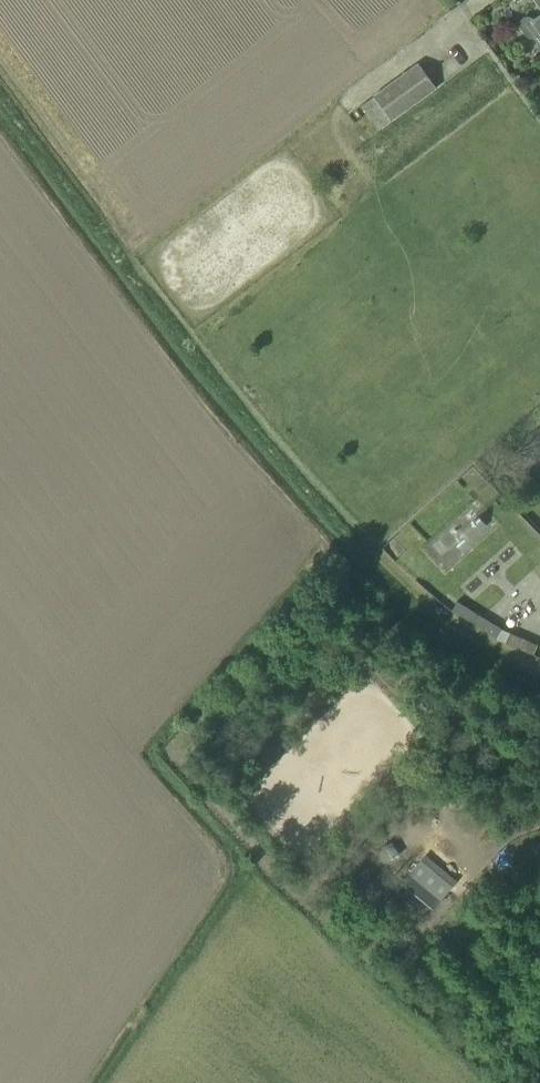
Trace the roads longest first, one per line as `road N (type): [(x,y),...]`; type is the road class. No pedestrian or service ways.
road 1 (track): [(0,95),(363,555),(429,619),(539,664)]

